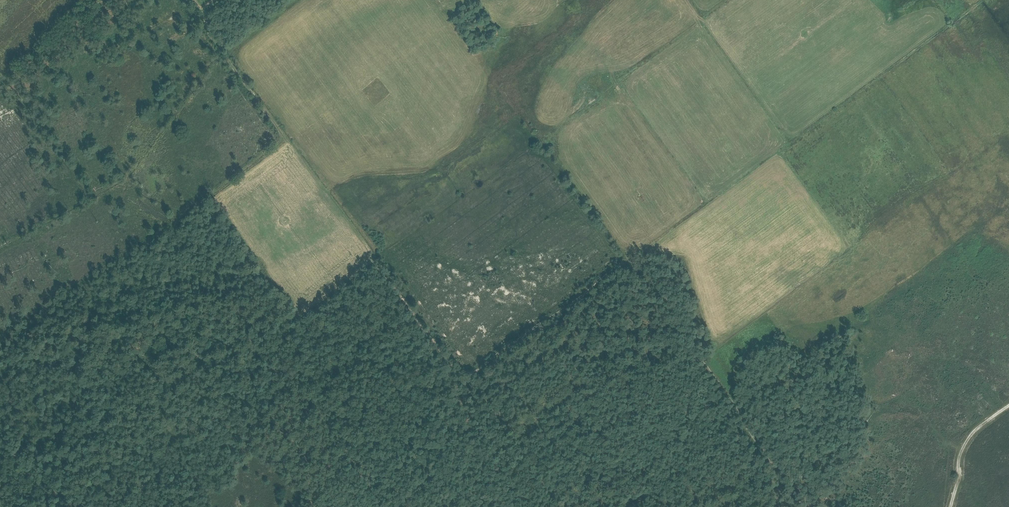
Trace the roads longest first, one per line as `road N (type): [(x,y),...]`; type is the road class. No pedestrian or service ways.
road 1 (track): [(1008,405),(965,444),(951,506)]

